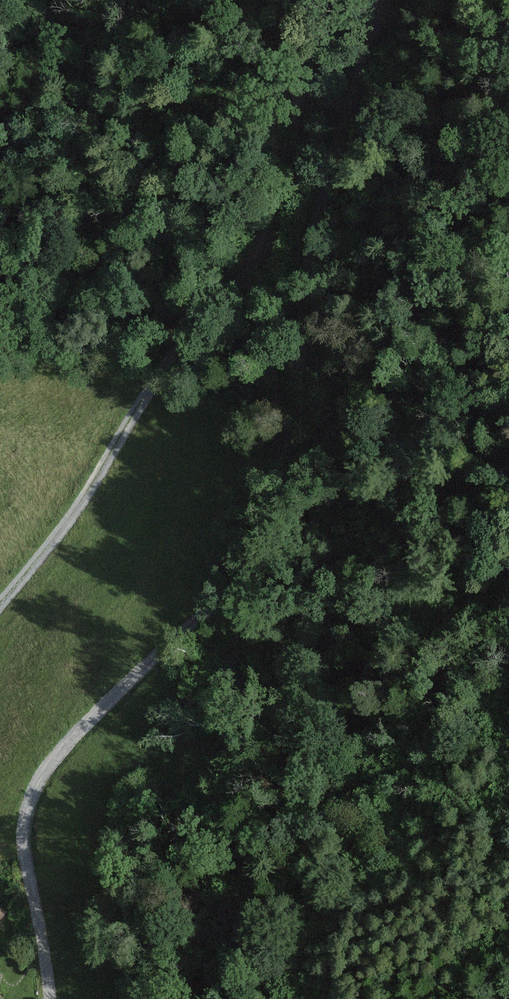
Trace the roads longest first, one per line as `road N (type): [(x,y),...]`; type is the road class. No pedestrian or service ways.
road 1 (track): [(57,998),(33,815),(68,749),(203,615),(247,589),(270,555),(310,431),(341,205),(385,0)]
road 2 (track): [(173,348),(222,300),(269,235),(318,19),(340,0)]
road 3 (track): [(173,348),(83,506),(0,606)]

